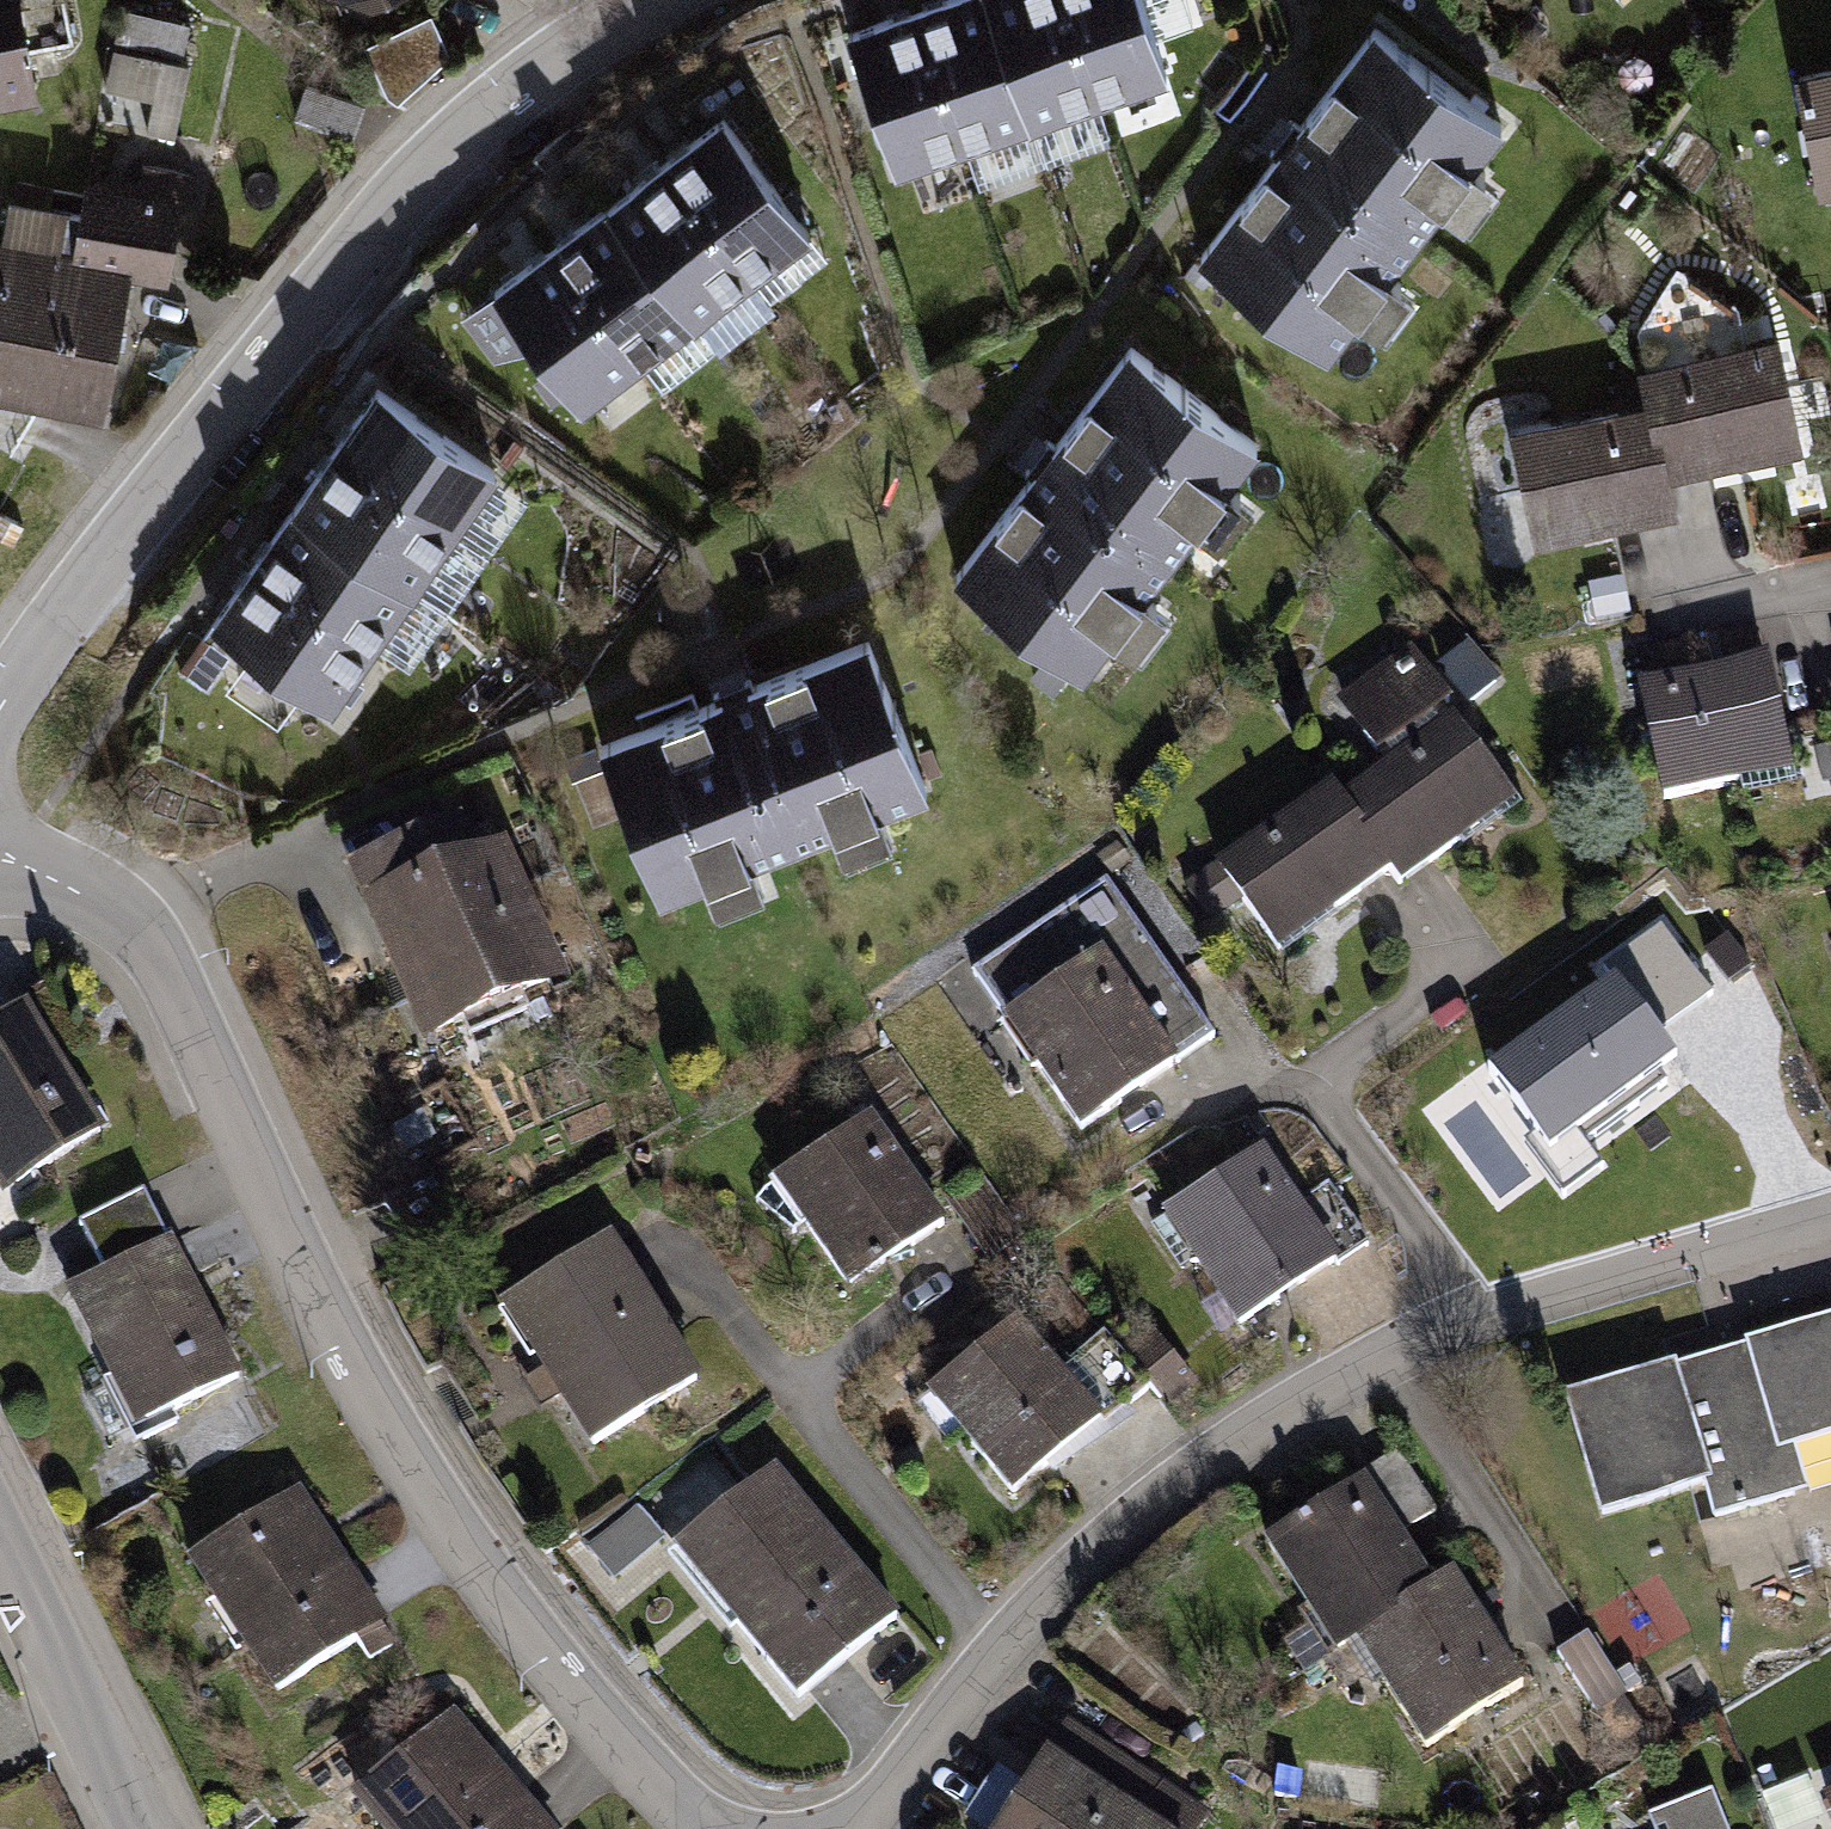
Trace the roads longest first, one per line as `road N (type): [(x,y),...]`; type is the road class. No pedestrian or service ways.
road 1 (residential): [(706,1828),(623,1748),(460,1547),(325,1321),(204,1052),(129,917),(0,856)]
road 2 (residential): [(1830,1214),(1469,1320),(1240,1434),(1130,1519),(1003,1650),(862,1828)]
road 3 (residential): [(0,710),(76,602),(391,211),(509,96),(605,28),(661,0)]
road 4 (unclassified): [(139,1828),(0,1536)]

